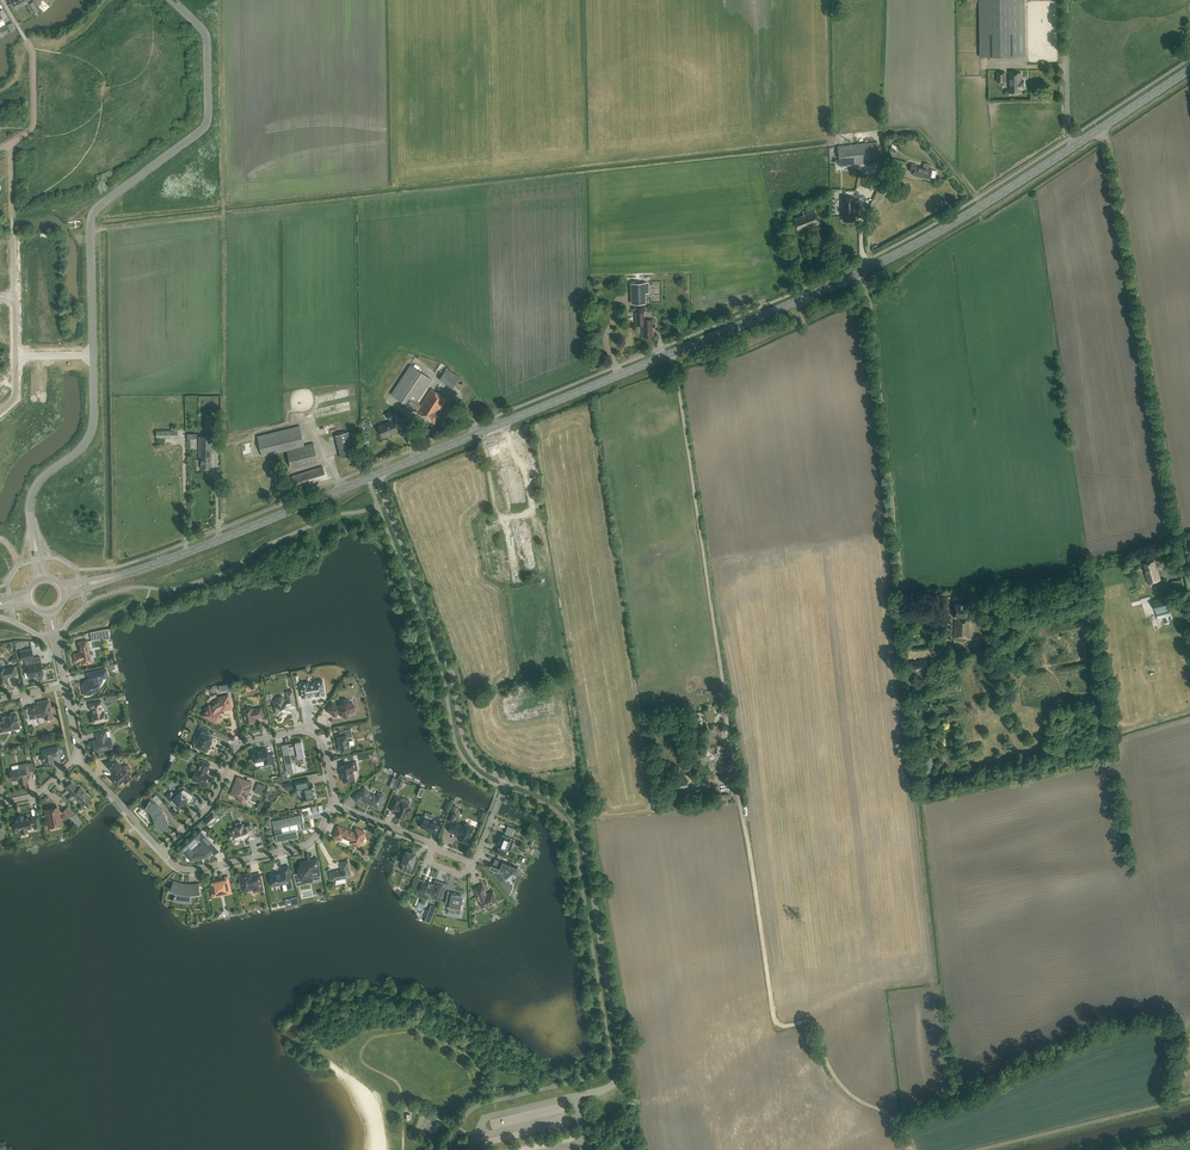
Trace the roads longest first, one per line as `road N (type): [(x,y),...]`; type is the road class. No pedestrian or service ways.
road 1 (track): [(913,1149),(894,1119),(841,1086),(815,1023),(783,1027),(774,1020),(671,353)]
road 2 (secondary): [(377,475),(835,284),(941,230),(1074,146)]
road 3 (unclassified): [(172,0),(207,37),(209,119),(92,215),(93,355)]
road 4 (unclassified): [(575,1098),(611,1086),(621,1064),(583,834),(558,800),(508,780)]
road 5 (unclassified): [(508,780),(466,746),(450,670),(377,475)]
road 6 (track): [(1189,1020),(1096,1030),(894,1119)]
road 7 (secondary): [(103,581),(377,475)]
road 8 (residential): [(162,853),(208,810),(233,752),(246,742),(315,735),(335,803)]
road 9 (unclassified): [(93,355),(90,436),(33,491),(35,541)]
road 10 (residential): [(162,853),(177,867),(193,870),(297,848),(317,835),(335,803)]
road 11 (unclassified): [(1074,146),(1067,0)]
road 12 (secondary): [(1074,146),(1189,70)]

